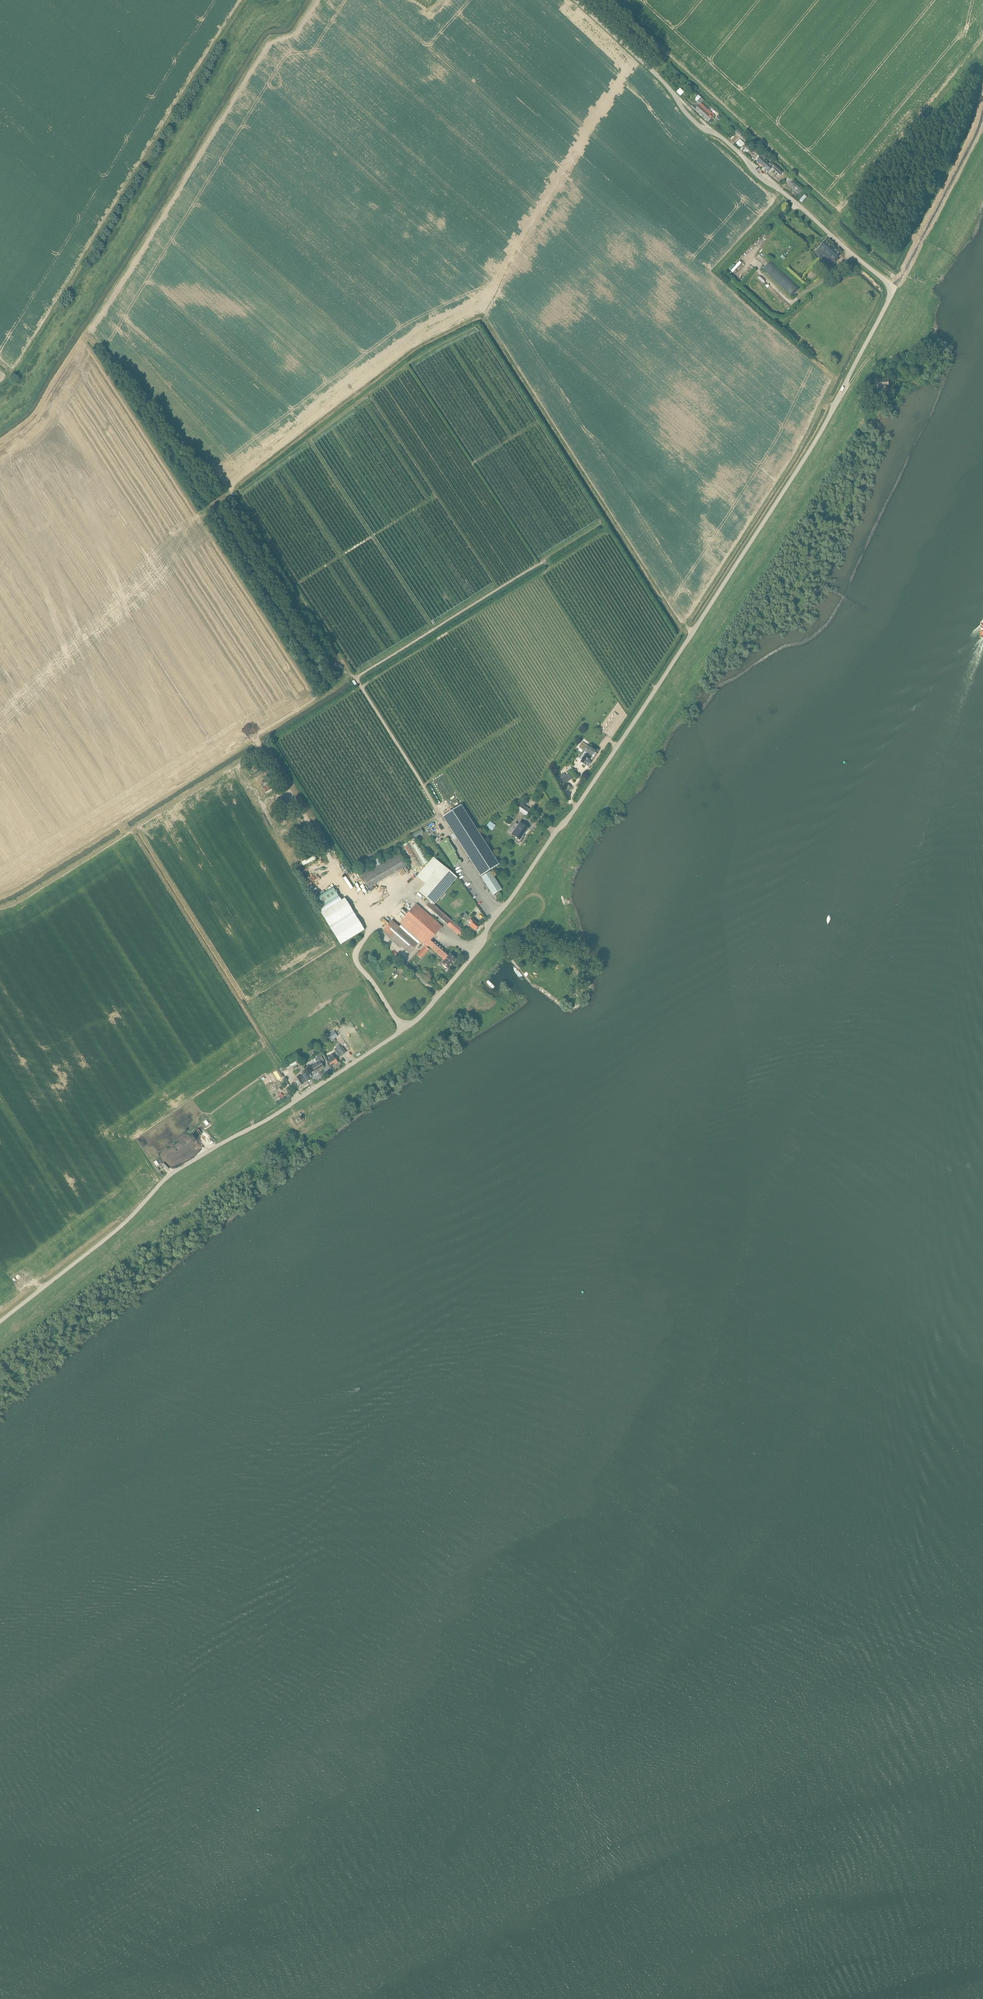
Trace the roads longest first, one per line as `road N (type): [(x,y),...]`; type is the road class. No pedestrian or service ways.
road 1 (unclassified): [(0,1322),(122,1227),(170,1174),(413,1024),(456,978),(812,448),(894,289),(701,129),(575,0)]
road 2 (track): [(0,908),(261,749),(254,738),(543,562)]
road 3 (track): [(894,289),(982,113)]
road 4 (track): [(330,857),(261,749)]

